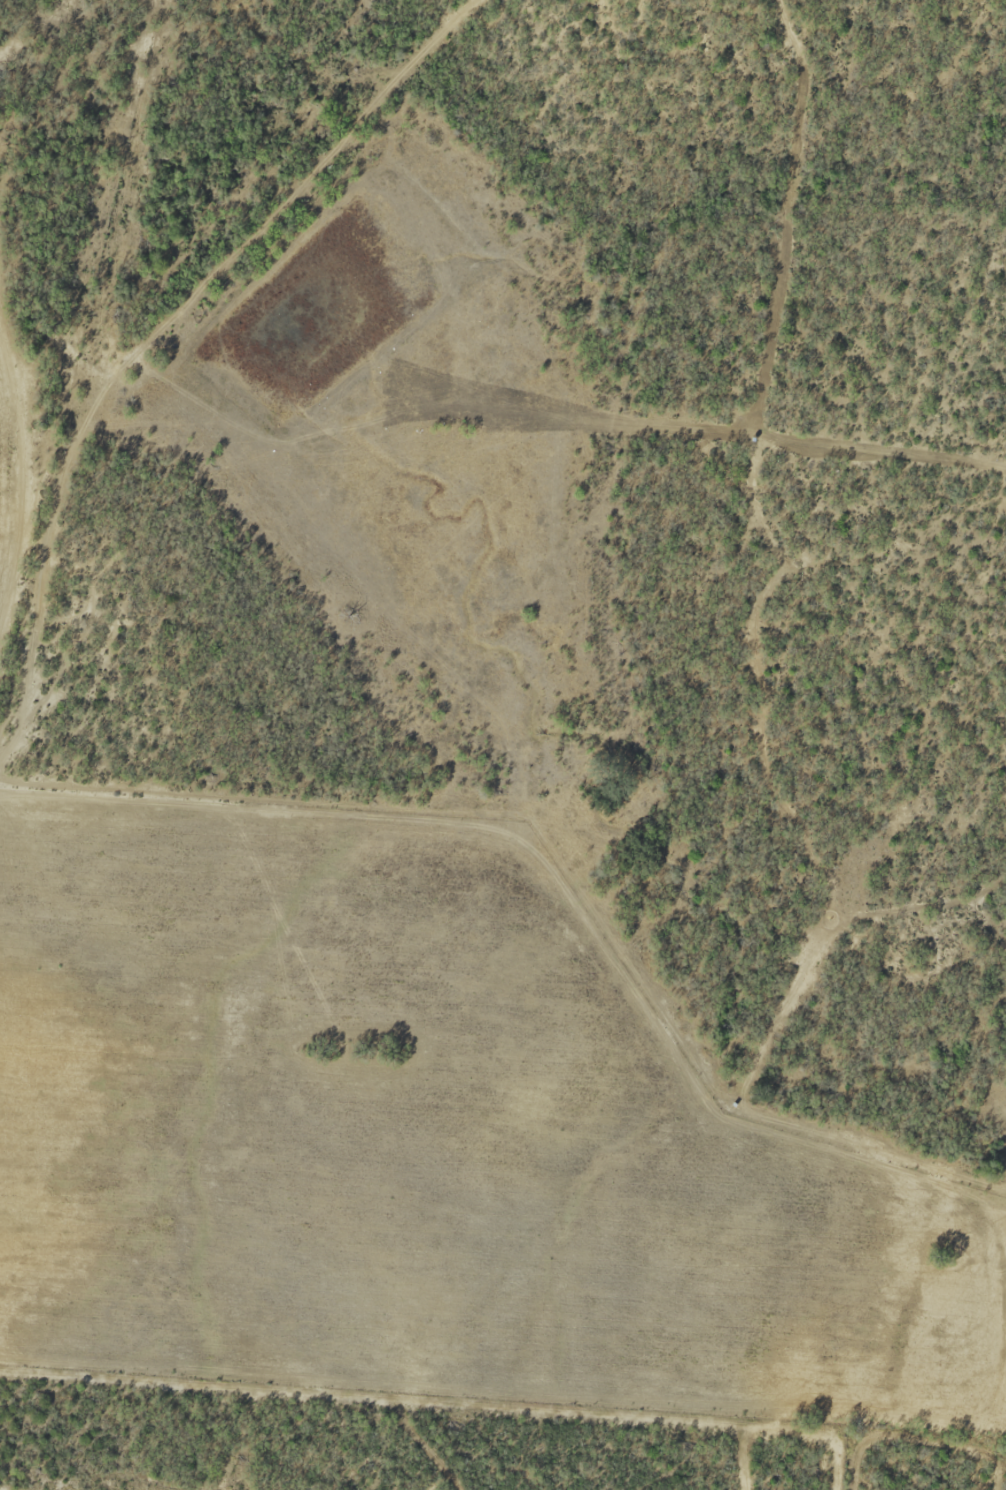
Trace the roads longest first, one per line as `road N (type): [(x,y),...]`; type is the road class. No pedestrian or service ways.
road 1 (residential): [(1005,1051),(993,1063),(965,1284),(1005,1348)]

